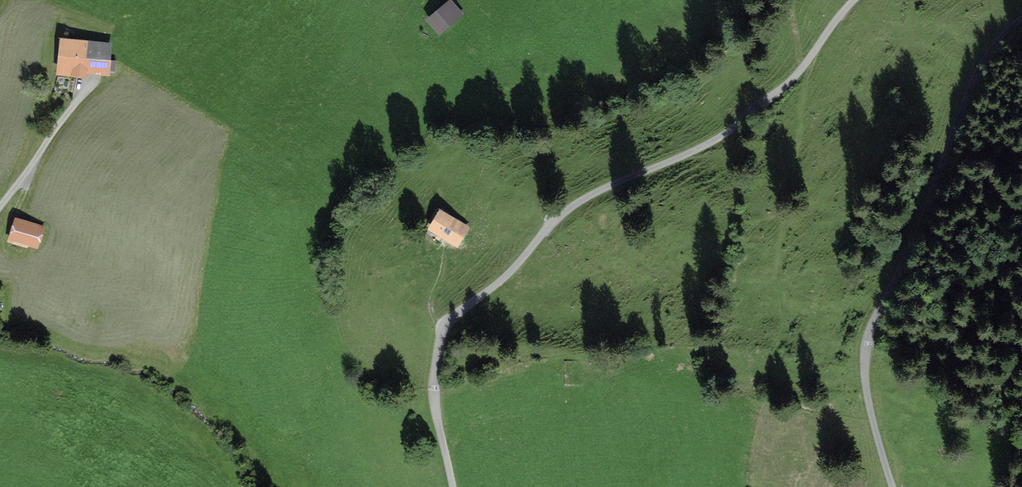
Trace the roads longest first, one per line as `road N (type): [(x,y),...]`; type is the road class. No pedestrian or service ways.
road 1 (unclassified): [(451,486),(437,351),(452,316),(518,266),(568,206),(728,132),(795,79),(854,0)]
road 2 (unclassified): [(1021,16),(975,73),(869,336),(864,378),(893,486)]
road 3 (track): [(0,205),(93,83)]

